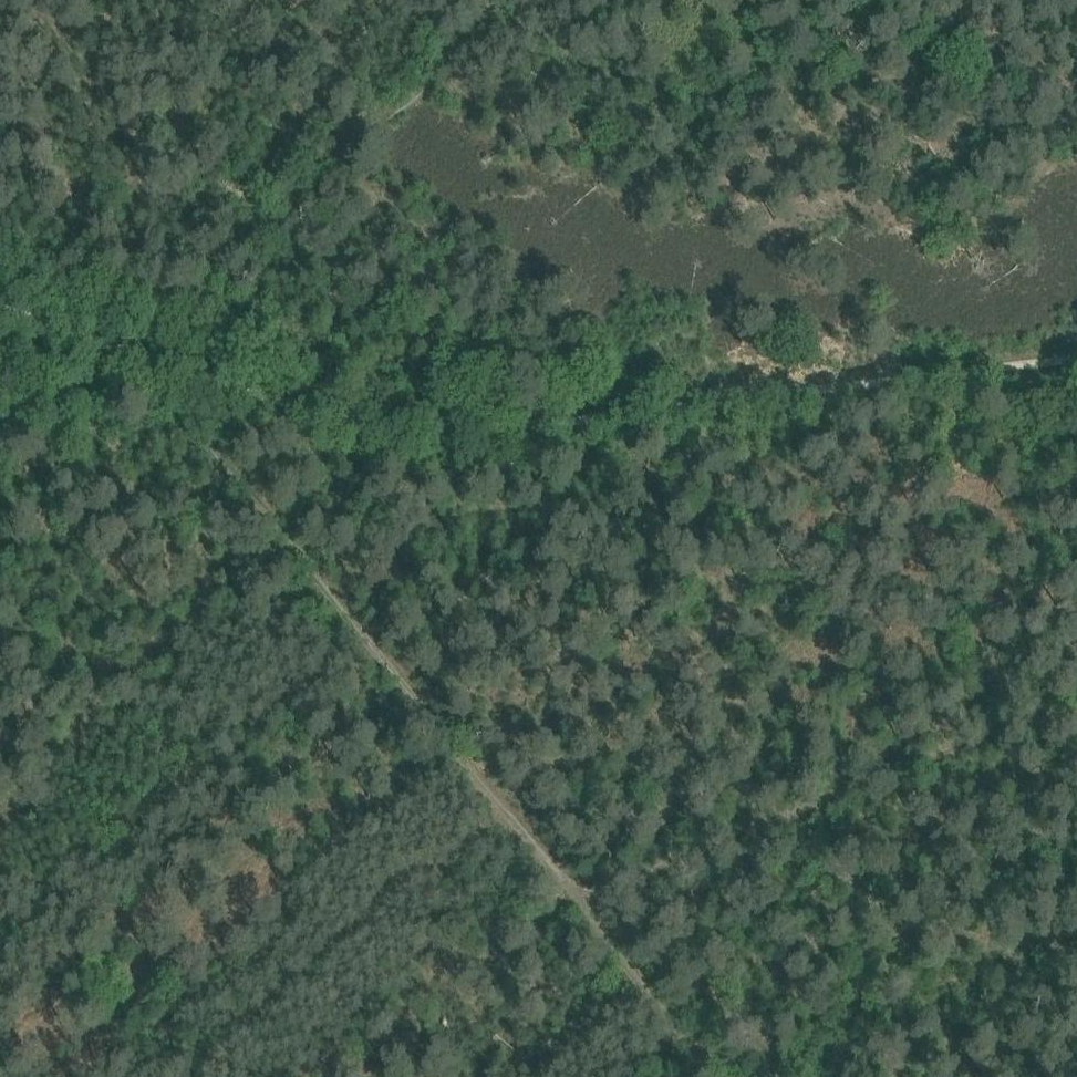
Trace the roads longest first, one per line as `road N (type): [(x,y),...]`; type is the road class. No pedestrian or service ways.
road 1 (track): [(133,353),(379,425),(491,433),(1076,357)]
road 2 (track): [(587,898),(133,353)]
road 3 (track): [(0,428),(133,353),(514,0)]
road 4 (track): [(733,1076),(587,898)]
road 5 (track): [(0,309),(133,353)]

